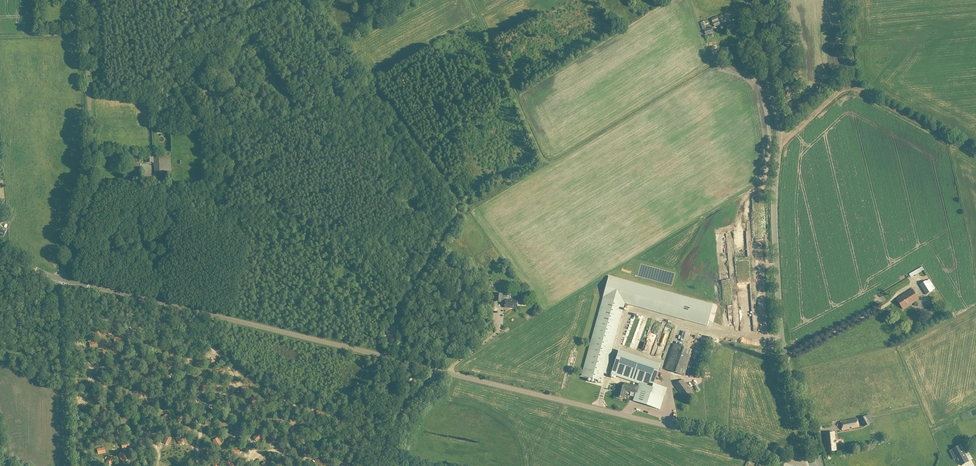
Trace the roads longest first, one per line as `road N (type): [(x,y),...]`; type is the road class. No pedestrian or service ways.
road 1 (unclassified): [(818,461),(801,465),(749,445),(62,281)]
road 2 (tertiary): [(818,461),(781,352),(779,128),(746,0)]
road 3 (unclassified): [(62,281),(91,168),(86,0)]
road 4 (unclassified): [(65,465),(62,281)]
road 5 (track): [(975,153),(845,87)]

